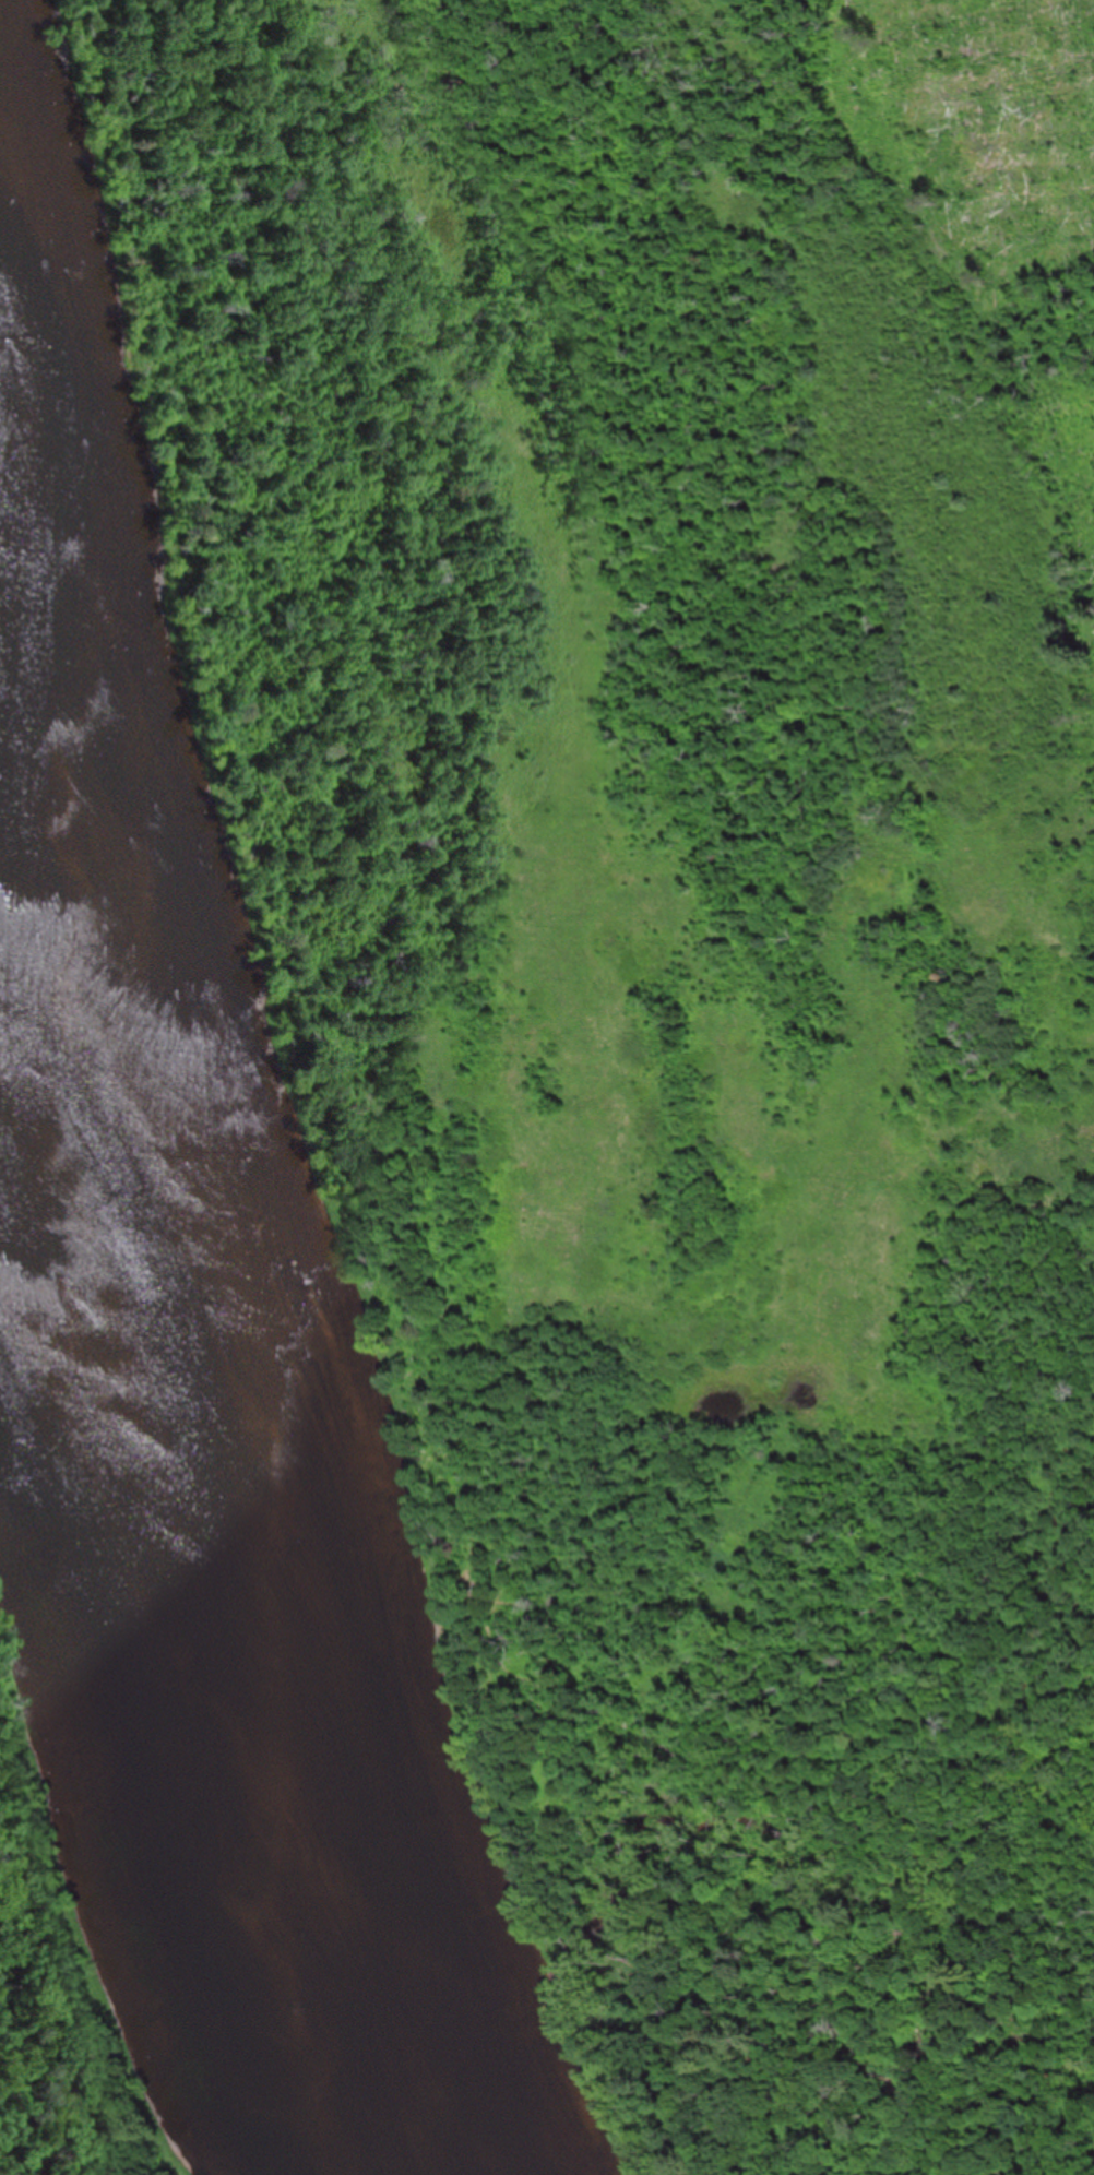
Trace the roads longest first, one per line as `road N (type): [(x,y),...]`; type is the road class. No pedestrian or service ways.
road 1 (track): [(167,0),(194,107),(250,560),(474,1566),(555,1735),(683,1951),(1062,2056),(1093,2090)]

